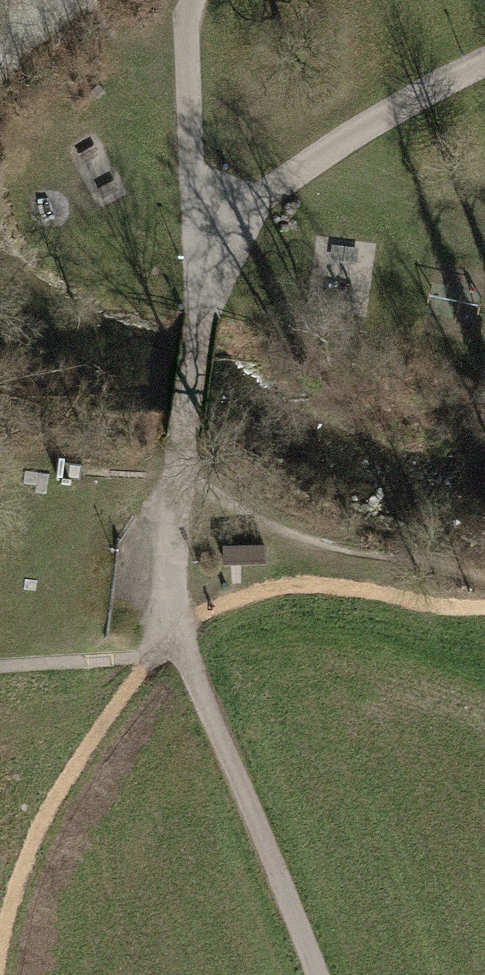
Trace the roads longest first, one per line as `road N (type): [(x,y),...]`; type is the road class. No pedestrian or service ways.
road 1 (track): [(176,631),(317,974)]
road 2 (track): [(484,63),(194,230)]
road 3 (track): [(201,319),(176,483)]
road 4 (track): [(176,483),(169,558),(176,631)]

